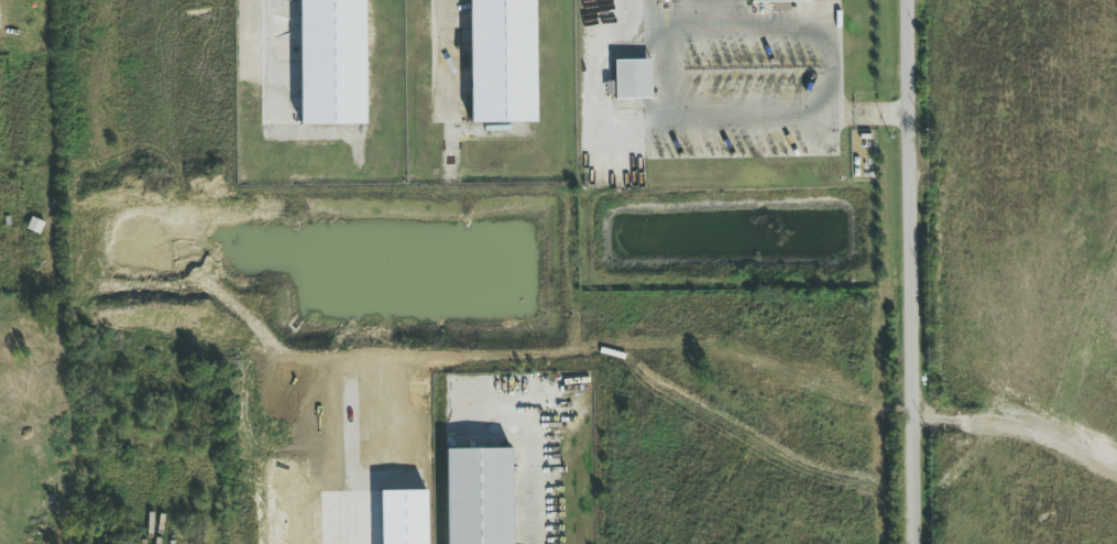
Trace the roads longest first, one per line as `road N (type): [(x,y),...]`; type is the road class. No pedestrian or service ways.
road 1 (tertiary): [(907,0),(918,543)]

